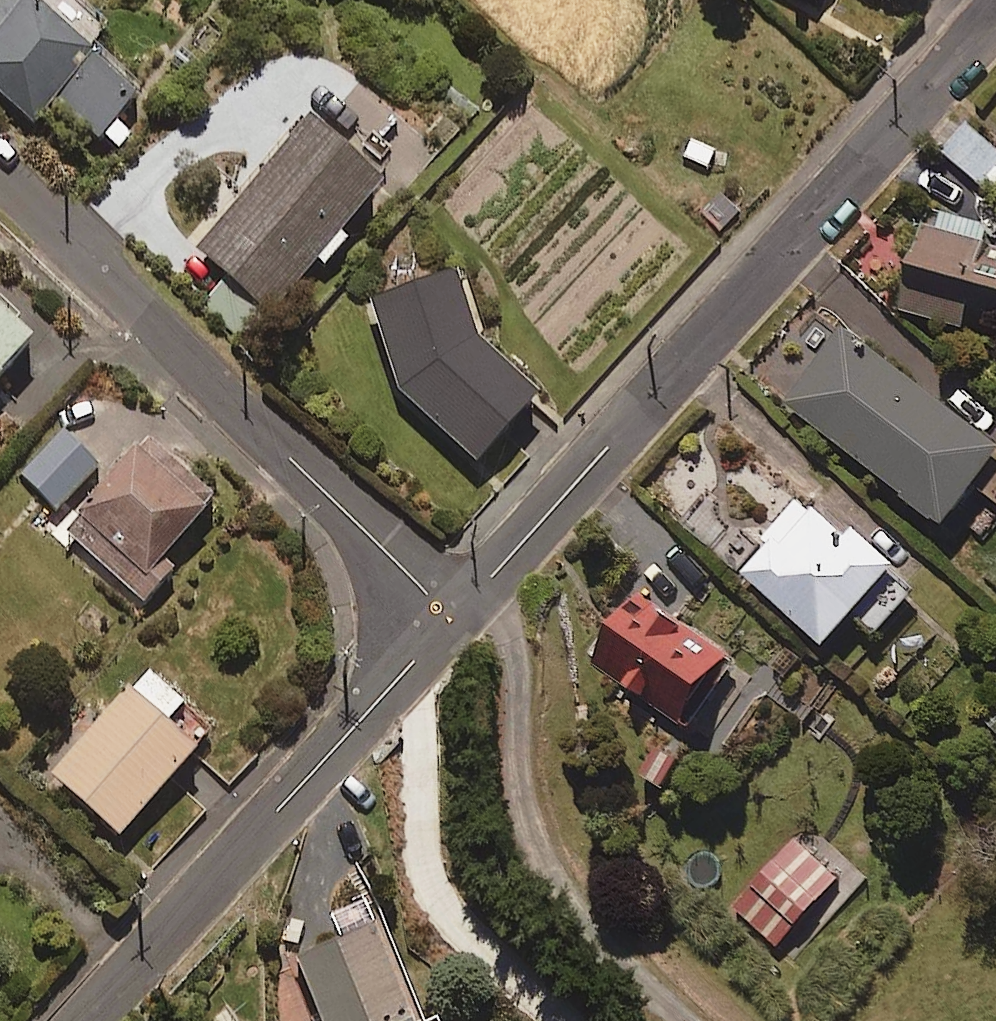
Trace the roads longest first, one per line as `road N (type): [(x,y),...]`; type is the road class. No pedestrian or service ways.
road 1 (residential): [(455,616),(995,12)]
road 2 (residential): [(0,169),(455,616)]
road 3 (residential): [(83,1020),(455,616)]

